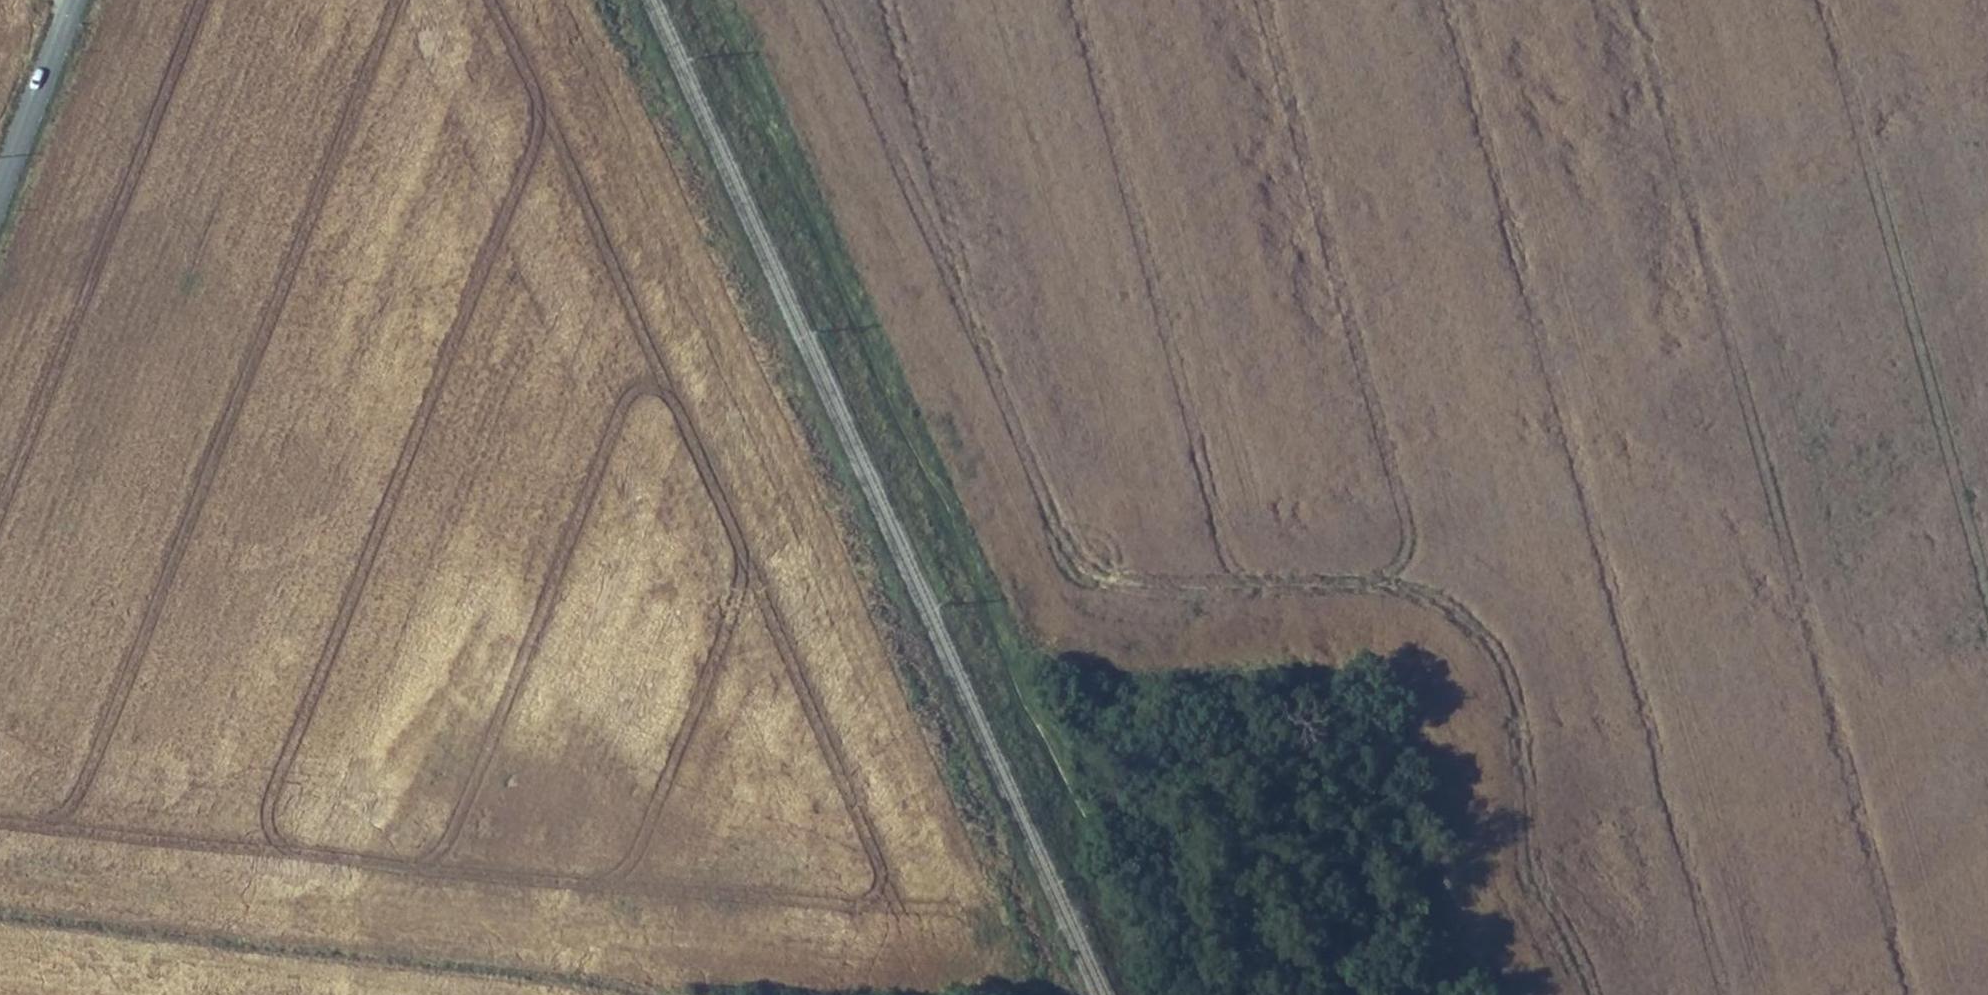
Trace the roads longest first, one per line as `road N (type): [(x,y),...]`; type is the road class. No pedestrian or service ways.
road 1 (tertiary): [(74,0),(0,186)]

